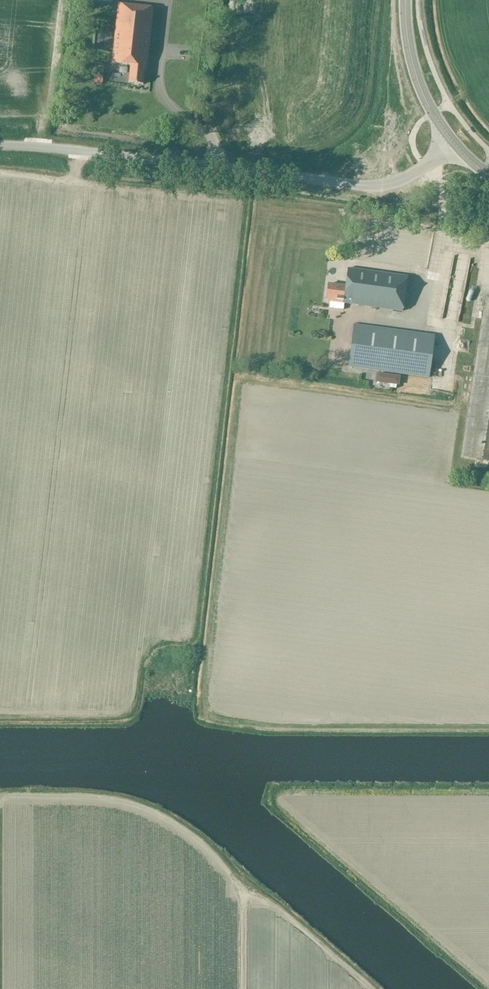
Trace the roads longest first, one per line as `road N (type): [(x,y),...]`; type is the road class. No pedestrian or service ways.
road 1 (unclassified): [(0,147),(379,185),(413,175),(453,142)]
road 2 (primary): [(453,142),(416,73),(406,0)]

